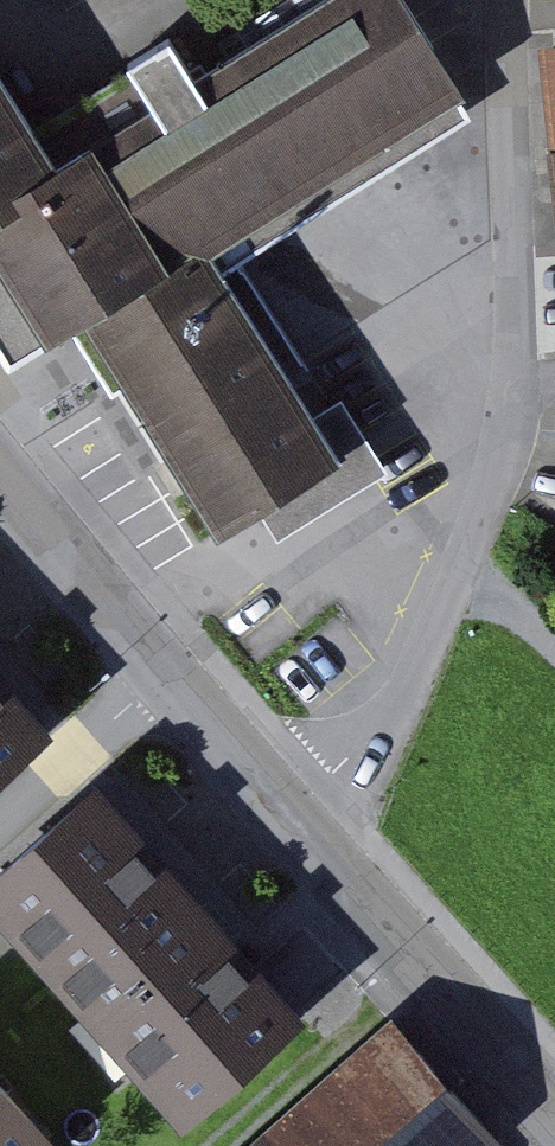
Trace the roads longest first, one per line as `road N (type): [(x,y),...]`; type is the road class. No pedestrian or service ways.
road 1 (residential): [(284,815),(375,734),(401,698),(501,459),(517,282),(507,0)]
road 2 (tertiary): [(284,815),(0,476)]
road 3 (tertiary): [(554,1123),(284,815)]

